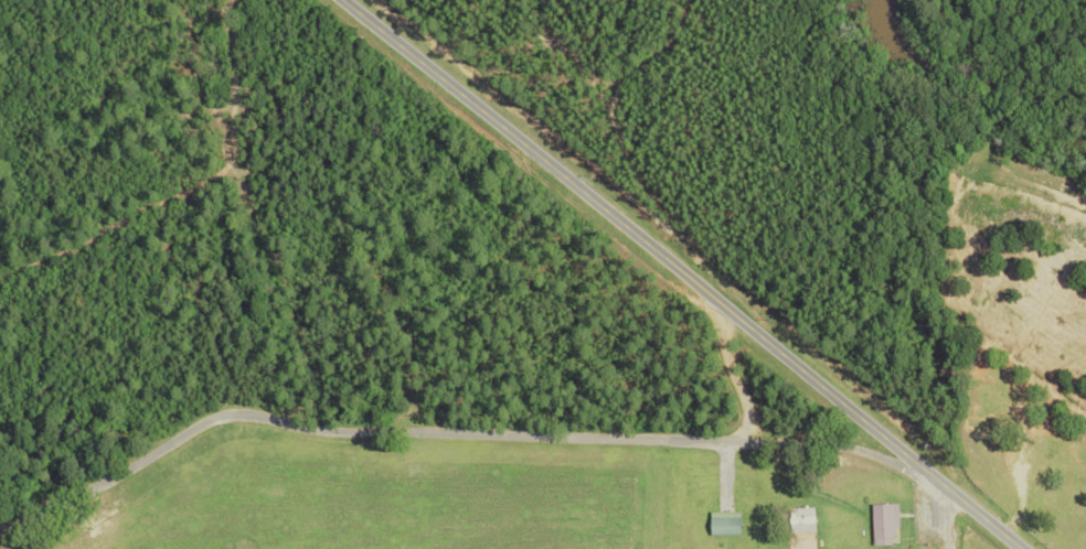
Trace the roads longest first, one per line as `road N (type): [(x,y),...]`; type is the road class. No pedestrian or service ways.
road 1 (residential): [(0,521),(228,412),(353,430),(827,444),(917,469)]
road 2 (tertiary): [(337,0),(943,493)]

